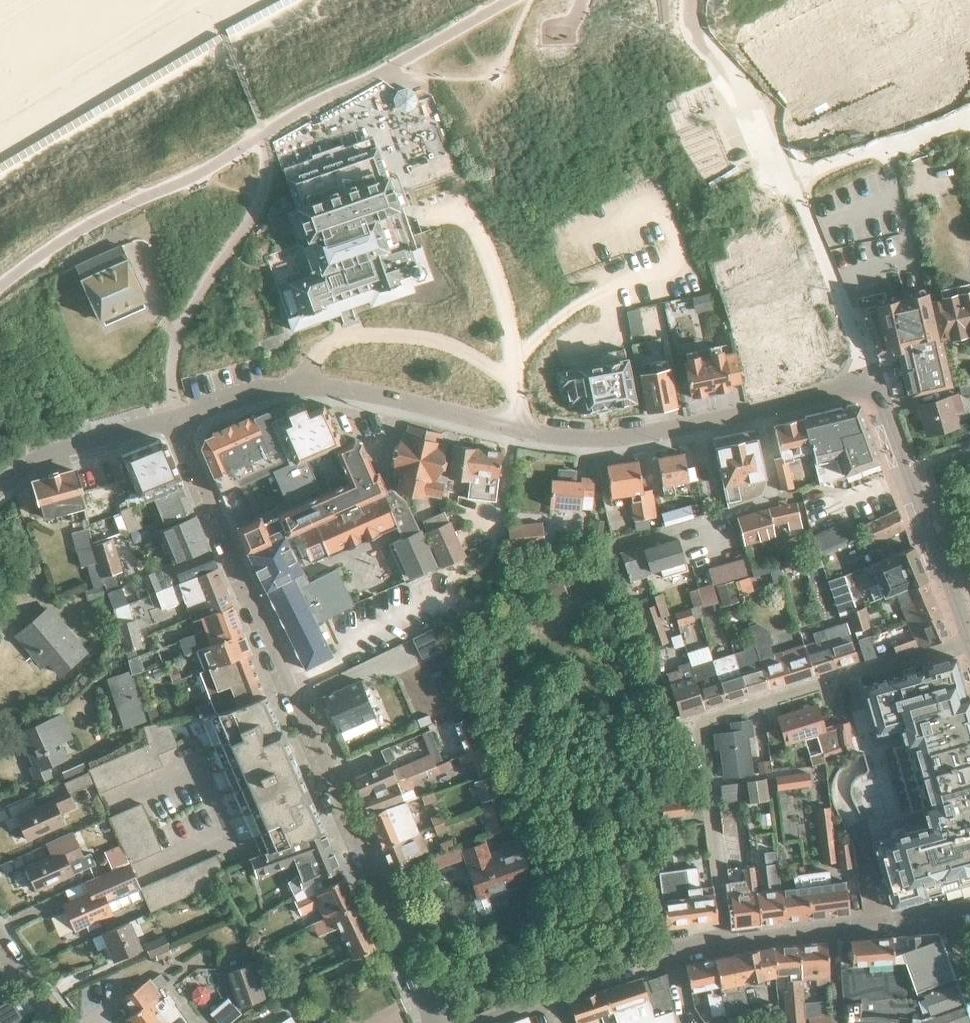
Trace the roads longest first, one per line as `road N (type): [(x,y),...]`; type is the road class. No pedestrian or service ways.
road 1 (residential): [(868,376),(725,418),(627,435),(511,428),(297,381),(177,417)]
road 2 (residential): [(437,1022),(177,417)]
road 3 (residential): [(969,637),(702,717),(726,939)]
road 4 (residential): [(969,636),(868,376)]
road 5 (residential): [(726,939),(623,964),(478,1022)]
road 6 (residential): [(969,914),(726,939)]
road 7 (residential): [(868,376),(791,177)]
road 8 (residential): [(177,417),(52,450),(0,482)]
road 9 (residential): [(791,177),(969,121)]
road 10 (residential): [(791,177),(721,70)]

